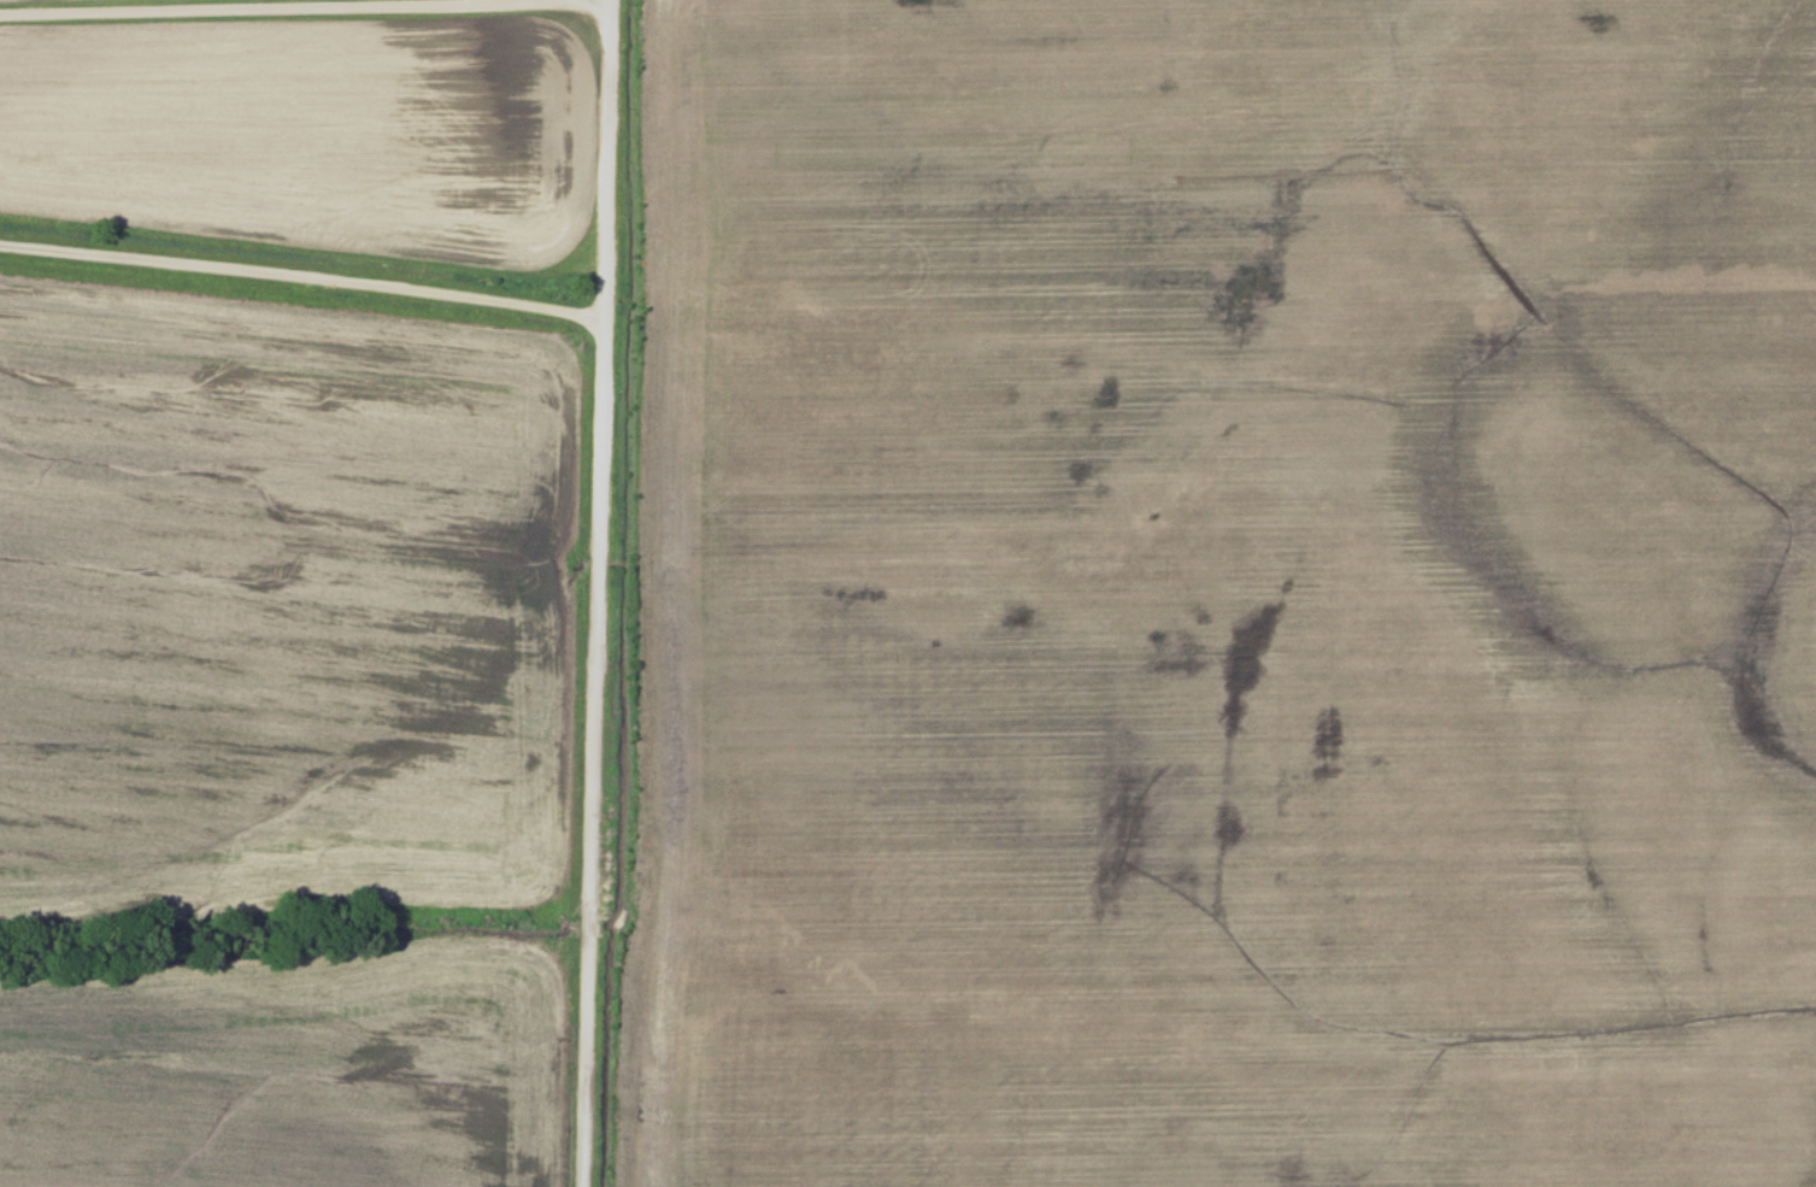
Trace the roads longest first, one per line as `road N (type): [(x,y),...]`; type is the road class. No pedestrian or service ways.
road 1 (residential): [(579,1186),(608,0)]
road 2 (residential): [(600,319),(406,286),(0,243)]

